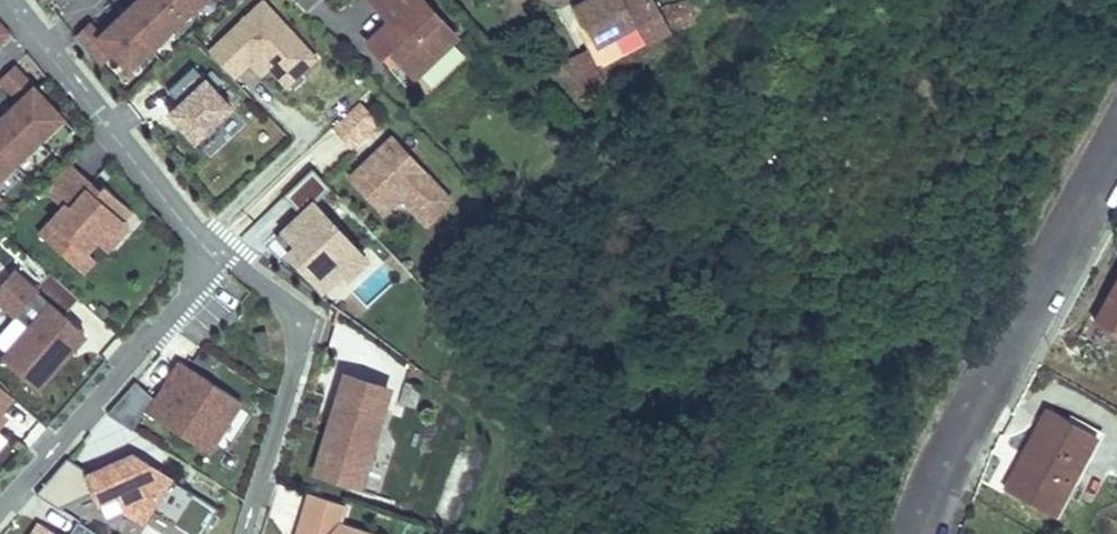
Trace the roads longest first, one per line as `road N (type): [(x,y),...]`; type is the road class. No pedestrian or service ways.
road 1 (residential): [(923,533),(1008,330),(1116,133)]
road 2 (residential): [(200,239),(283,300),(297,334),(297,361),(244,533)]
road 3 (residential): [(0,511),(191,301),(202,273)]
road 4 (residential): [(0,1),(200,239)]

